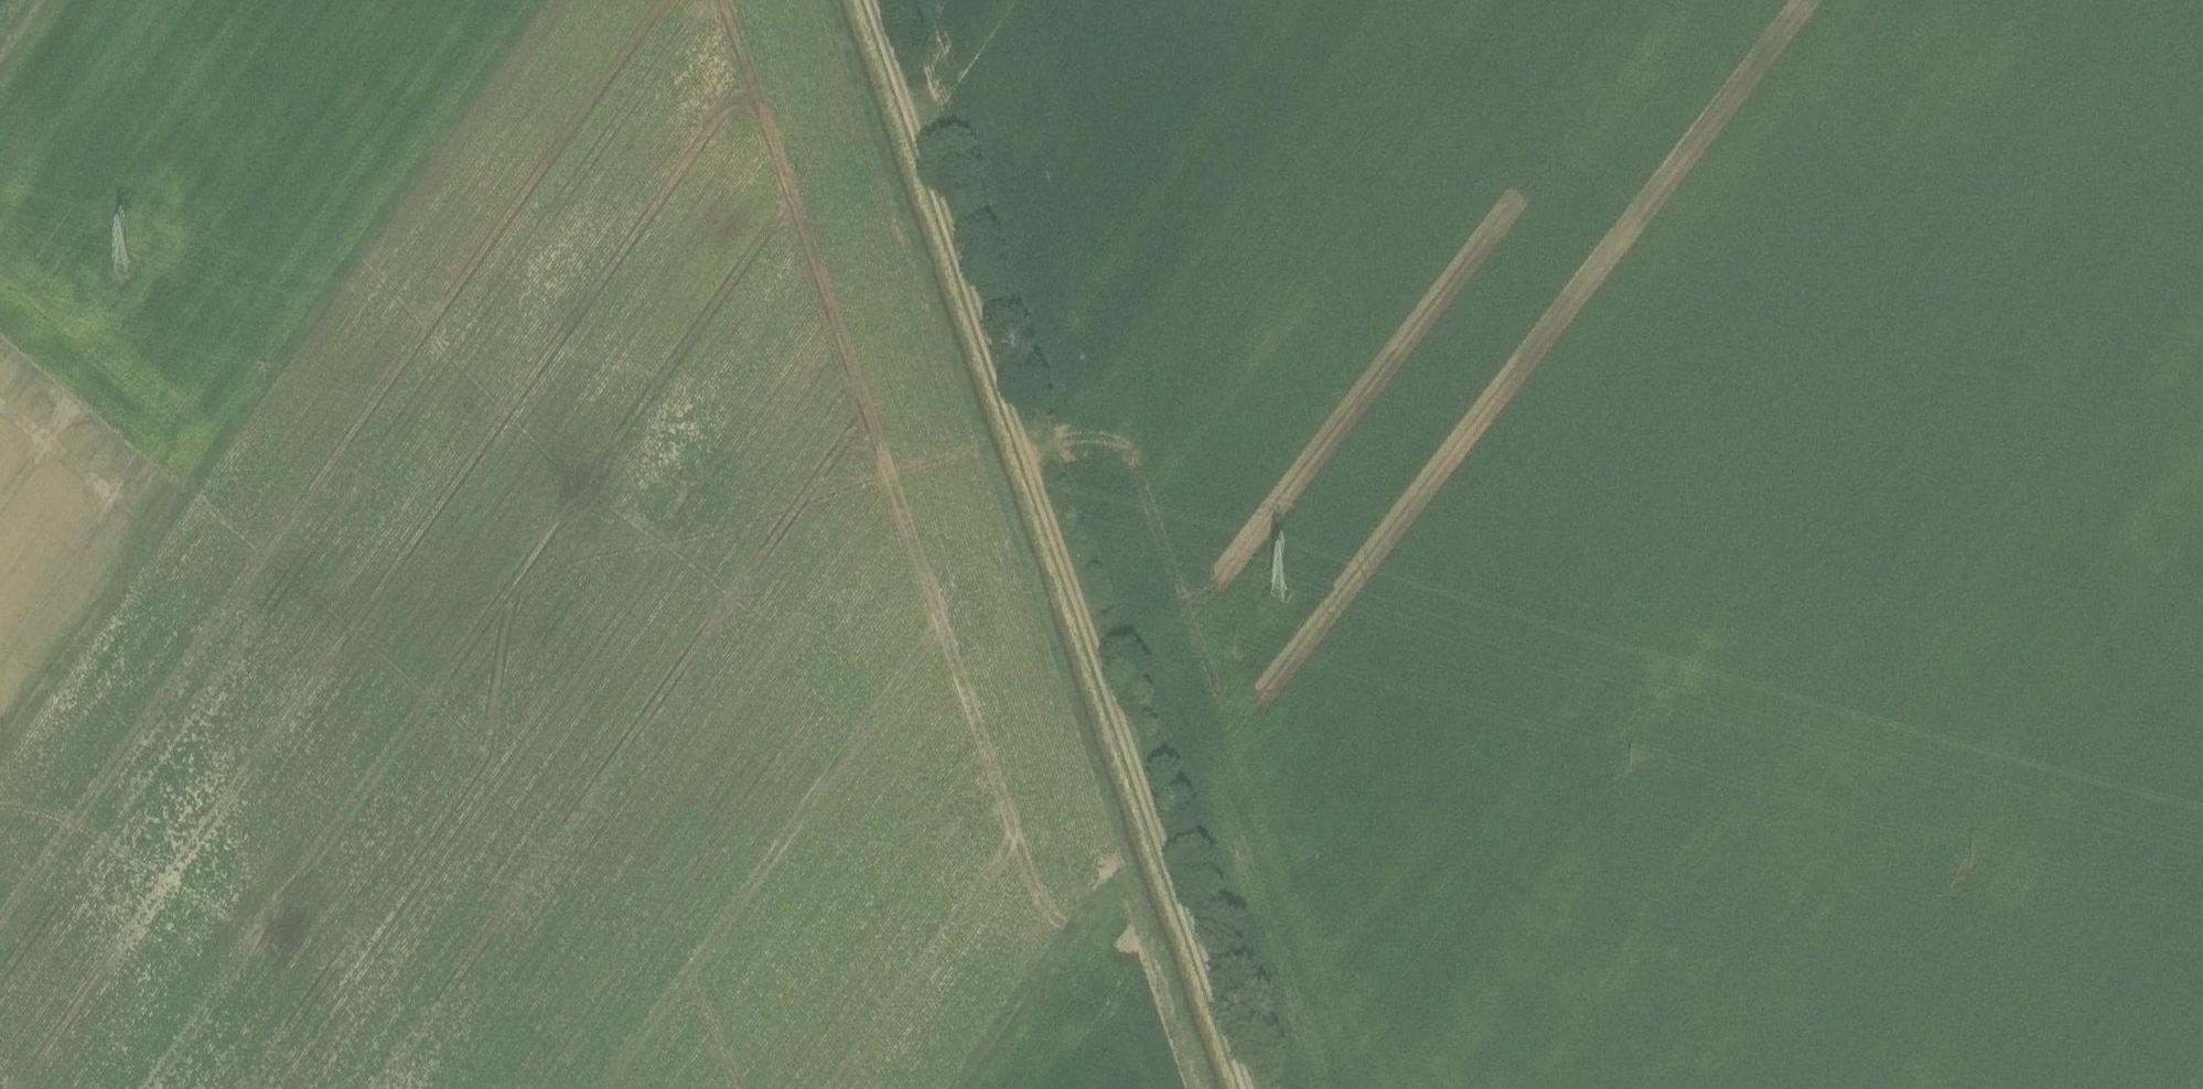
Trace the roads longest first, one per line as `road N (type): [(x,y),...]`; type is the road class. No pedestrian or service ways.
road 1 (track): [(873,0),(1249,1088)]

